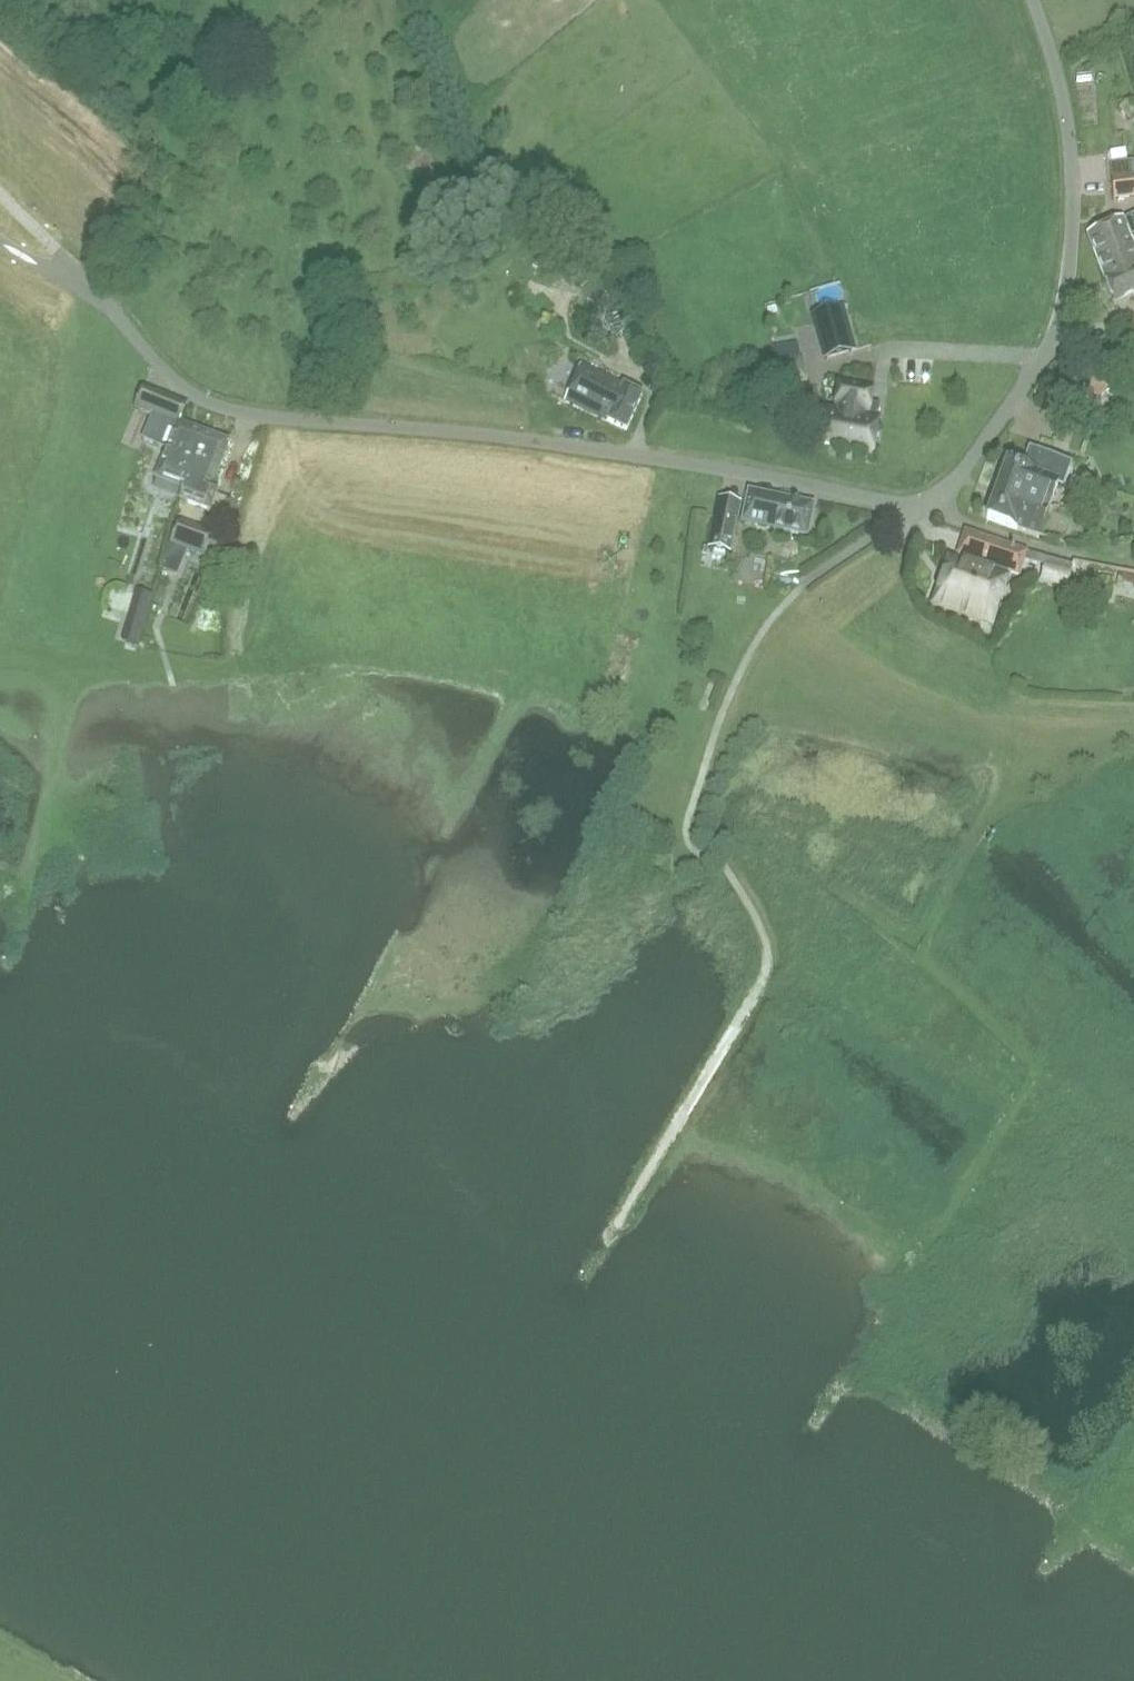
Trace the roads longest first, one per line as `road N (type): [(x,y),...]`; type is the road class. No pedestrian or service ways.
road 1 (unclassified): [(84,279),(184,389),(236,410),(644,455),(921,503),(949,488),(1040,362),(1065,296),(1073,161),(1061,86),(1033,0)]

